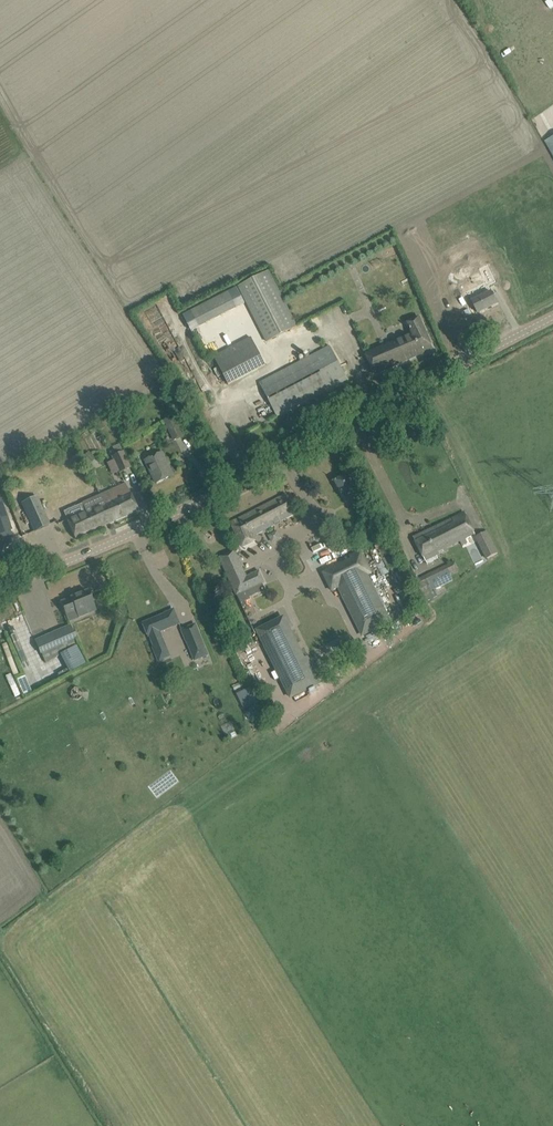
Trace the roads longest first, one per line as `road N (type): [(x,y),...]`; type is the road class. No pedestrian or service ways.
road 1 (tertiary): [(552,317),(161,520),(0,584)]

